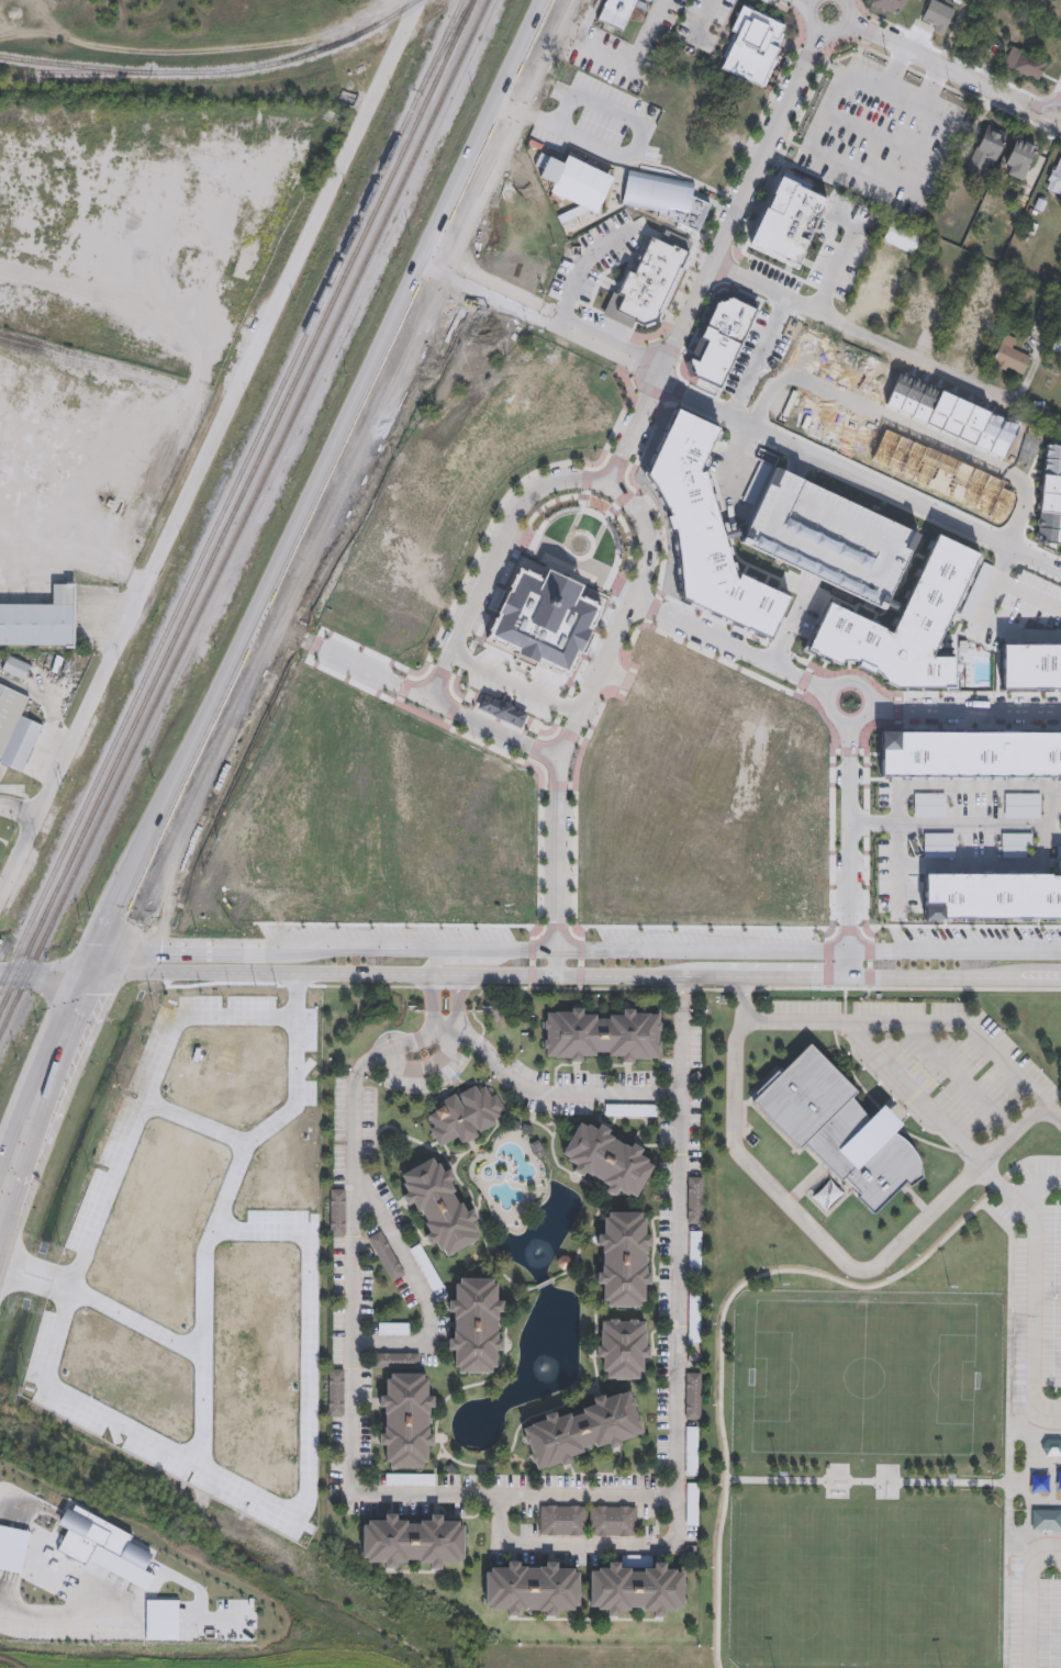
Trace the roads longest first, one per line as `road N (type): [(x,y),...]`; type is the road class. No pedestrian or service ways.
road 1 (residential): [(0,907),(422,0)]
road 2 (tertiary): [(1060,952),(155,947),(96,971)]
road 3 (tertiary): [(96,971),(1060,978)]
road 4 (primary): [(133,887),(432,269)]
road 5 (residential): [(659,377),(1060,571)]
road 6 (residential): [(1008,546),(1026,497),(1006,472),(795,379),(774,388),(753,424)]
road 7 (tertiary): [(820,34),(659,377)]
road 8 (residential): [(259,618),(560,760)]
road 9 (residential): [(713,261),(1008,403)]
road 10 (residential): [(610,482),(579,475),(529,493),(427,698)]
road 11 (residential): [(560,760),(635,603),(652,545),(634,502),(610,482)]
road 12 (primary): [(432,269),(557,0)]
road 13 (tertiary): [(432,269),(659,377)]
road 14 (residential): [(850,725),(848,976)]
road 15 (primary): [(96,971),(7,1187)]
road 16 (residential): [(849,24),(1060,122)]
road 17 (residential): [(557,977),(560,760)]
road 18 (residential): [(635,603),(830,696)]
road 19 (residential): [(871,709),(1060,712)]
road 20 (residential): [(830,696),(833,716),(844,724),(857,724),(871,709),(860,684),(838,685),(830,696)]

